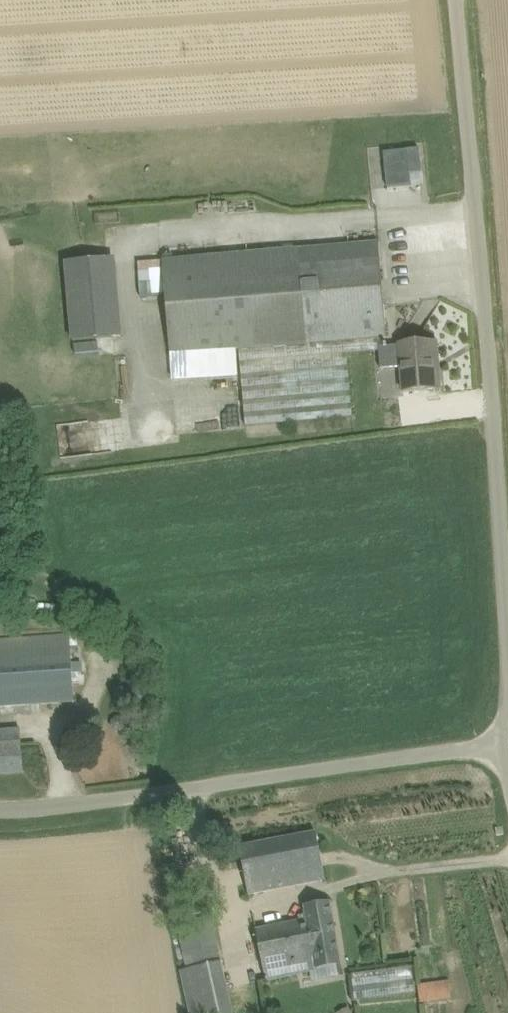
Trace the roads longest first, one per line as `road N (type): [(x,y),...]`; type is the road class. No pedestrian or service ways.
road 1 (unclassified): [(507,639),(457,0)]
road 2 (unclassified): [(490,750),(76,804)]
road 3 (unclassified): [(76,804),(69,733),(110,663)]

